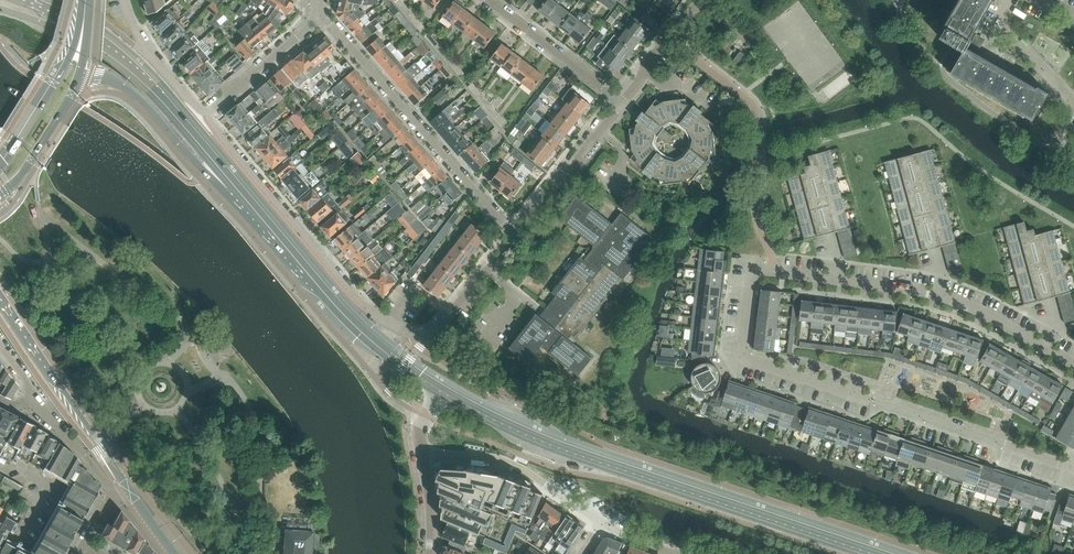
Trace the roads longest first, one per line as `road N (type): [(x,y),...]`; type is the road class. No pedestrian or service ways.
road 1 (secondary): [(884,553),(579,451),(440,386)]
road 2 (residential): [(776,271),(762,269),(750,281),(746,359),(1073,468)]
road 3 (secondary): [(247,200),(123,56),(2,0)]
road 4 (residential): [(1073,364),(934,295),(776,271)]
road 5 (residential): [(417,334),(390,323),(341,279),(204,115)]
road 6 (residential): [(518,238),(320,16)]
road 7 (secondary): [(440,386),(349,316),(247,200)]
road 8 (tertiary): [(123,479),(0,299)]
road 9 (tertiary): [(79,81),(123,86),(199,168),(247,200)]
road 10 (residential): [(600,521),(517,472),(424,458)]
road 11 (tertiary): [(85,0),(74,44),(0,166)]
road 12 (residential): [(518,238),(624,102)]
road 13 (residential): [(624,102),(489,0)]
road 14 (residential): [(204,115),(320,16)]
road 15 (residential): [(204,115),(152,57),(123,0)]
road 16 (residential): [(417,334),(451,314),(518,238)]
road 17 (tertiary): [(0,194),(21,177),(79,81)]
road 18 (residential): [(113,494),(34,395)]
road 19 (residential): [(624,102),(699,0)]

